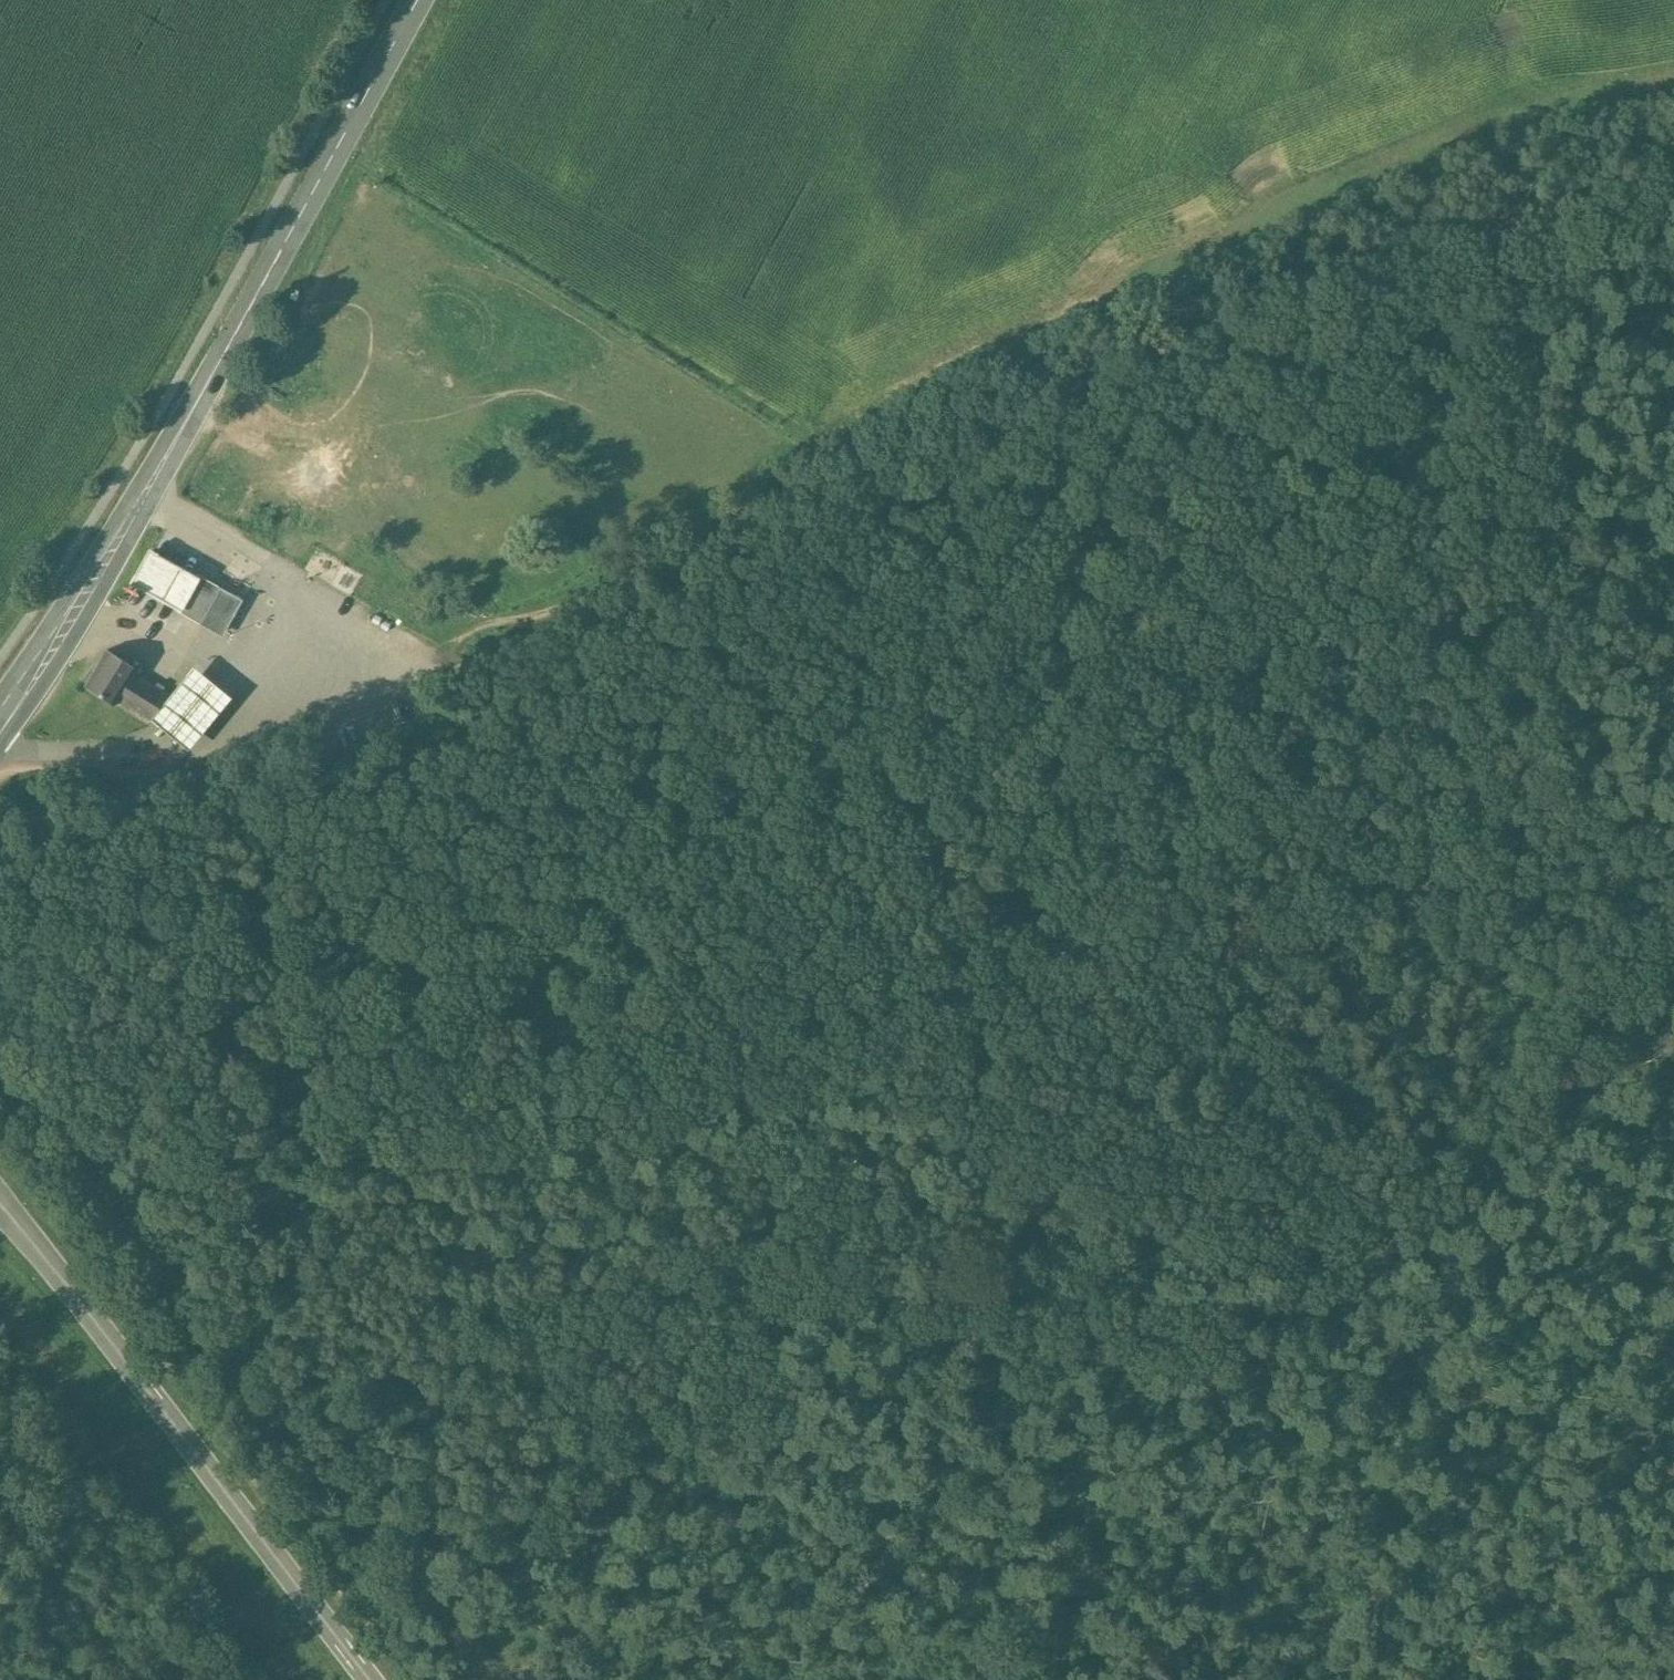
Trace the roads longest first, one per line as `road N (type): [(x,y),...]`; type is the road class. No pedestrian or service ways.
road 1 (tertiary): [(419,0),(142,497),(0,719)]
road 2 (motorway): [(0,1205),(369,1679)]
road 3 (track): [(350,1446),(359,1520),(379,1556),(415,1578),(504,1679)]

